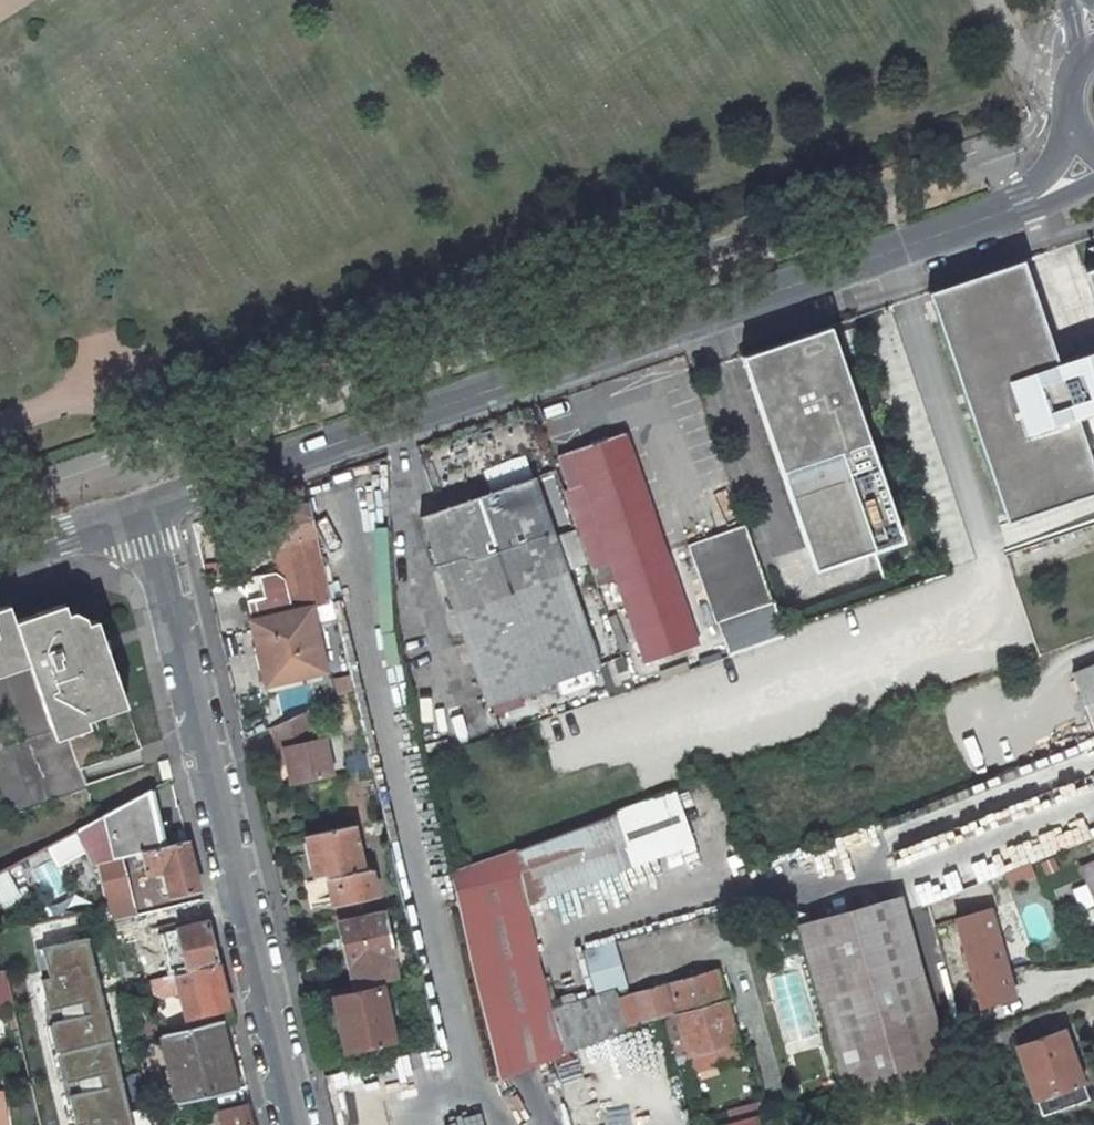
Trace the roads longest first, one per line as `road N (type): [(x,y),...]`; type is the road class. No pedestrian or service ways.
road 1 (tertiary): [(153,512),(1025,205)]
road 2 (unclassified): [(300,1124),(153,512)]
road 3 (tertiary): [(0,564),(153,512)]
road 4 (unclassified): [(990,0),(1043,81),(1069,85)]

